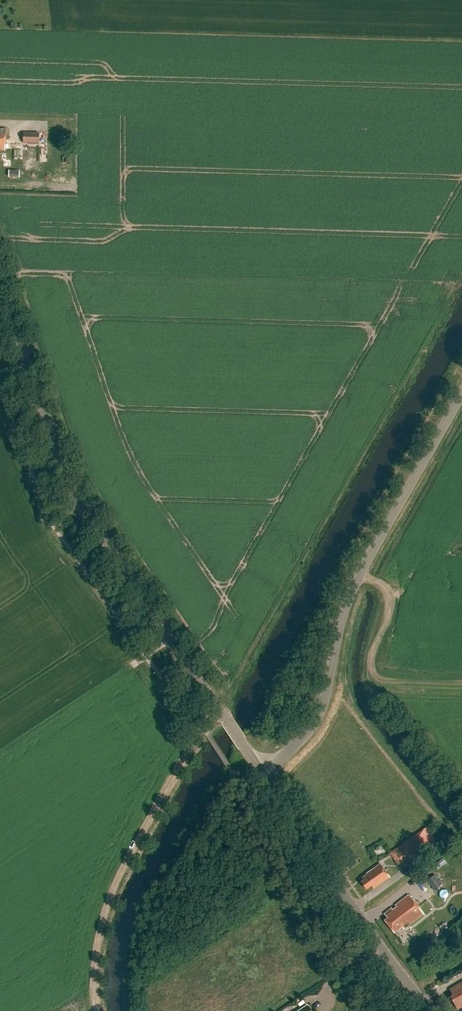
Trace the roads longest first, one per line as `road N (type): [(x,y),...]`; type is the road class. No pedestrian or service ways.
road 1 (tertiary): [(265,775),(74,488),(0,284)]
road 2 (unclassified): [(265,775),(324,703),(343,610),(360,570),(461,401)]
road 3 (track): [(99,1010),(98,953),(115,889),(205,731)]
road 4 (tertiary): [(433,1010),(265,775)]

